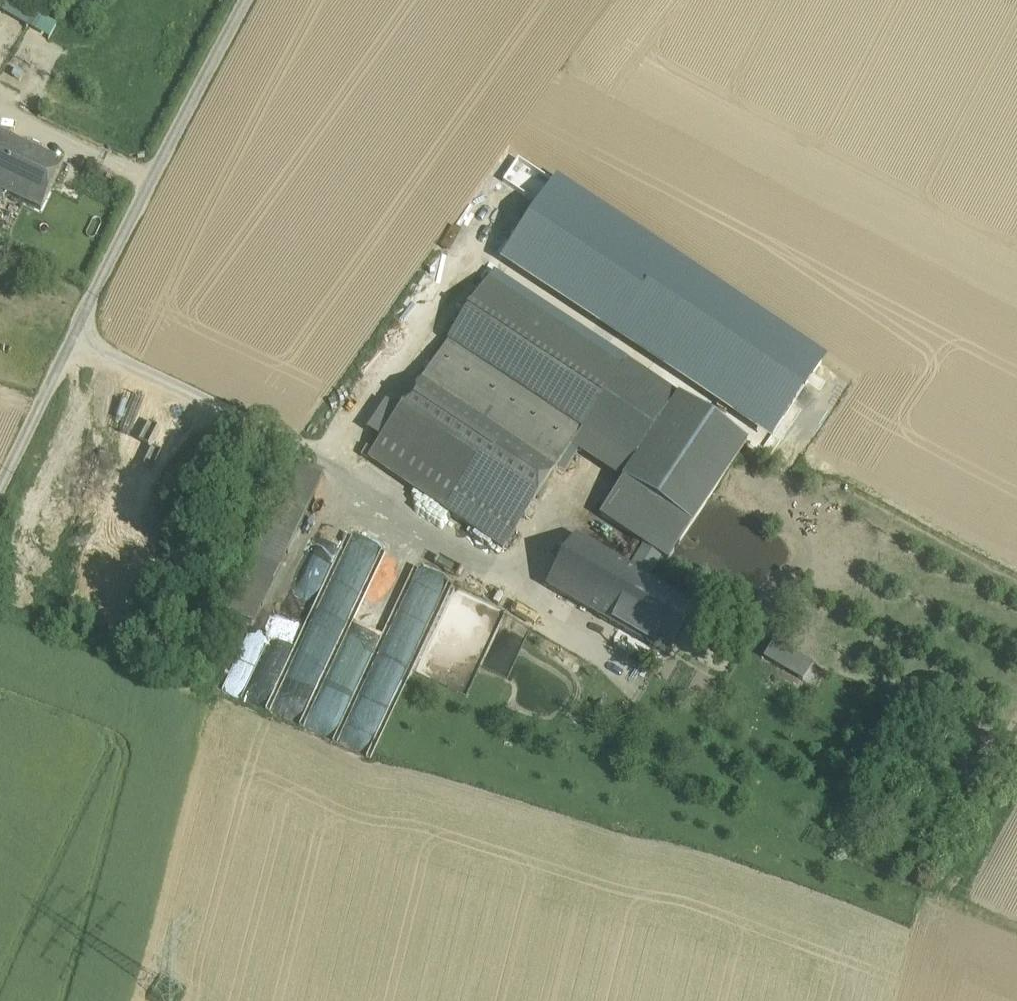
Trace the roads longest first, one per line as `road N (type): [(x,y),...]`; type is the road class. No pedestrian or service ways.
road 1 (unclassified): [(244,0),(0,490)]

